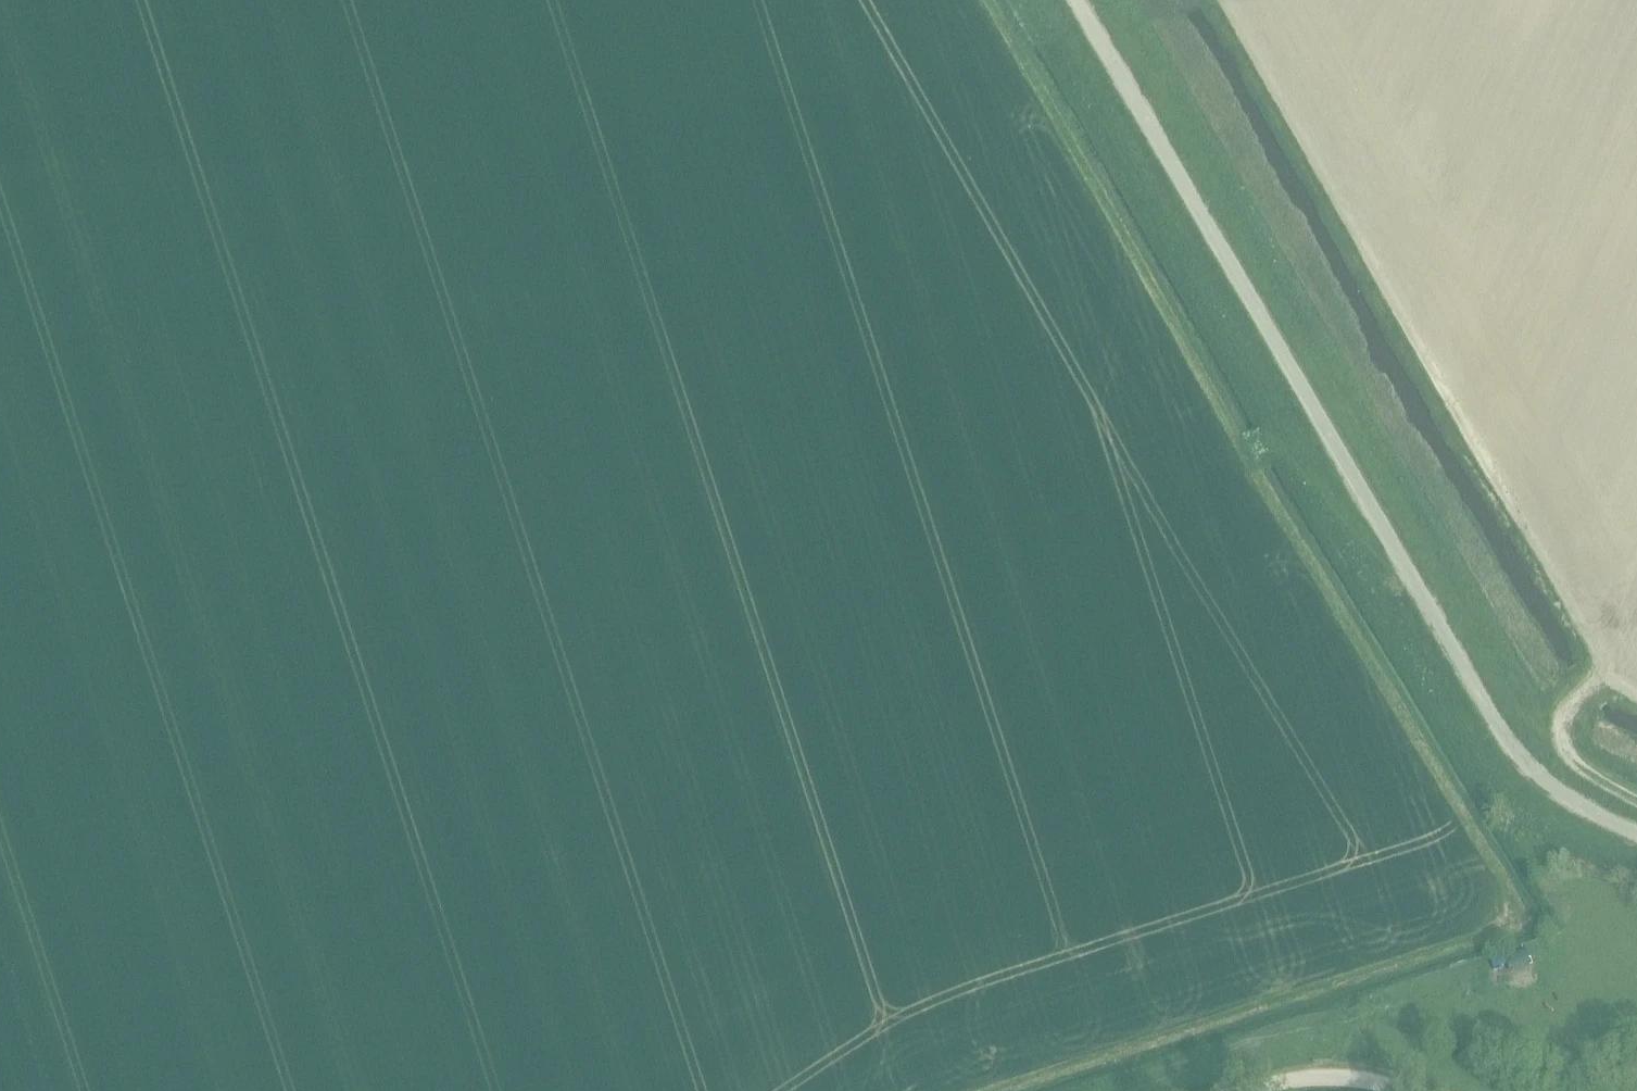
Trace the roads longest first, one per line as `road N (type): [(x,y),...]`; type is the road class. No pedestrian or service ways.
road 1 (unclassified): [(1636,831),(1578,802),(1506,738),(1076,0)]
road 2 (unclassified): [(1222,1090),(1286,1075),(1419,1090)]

